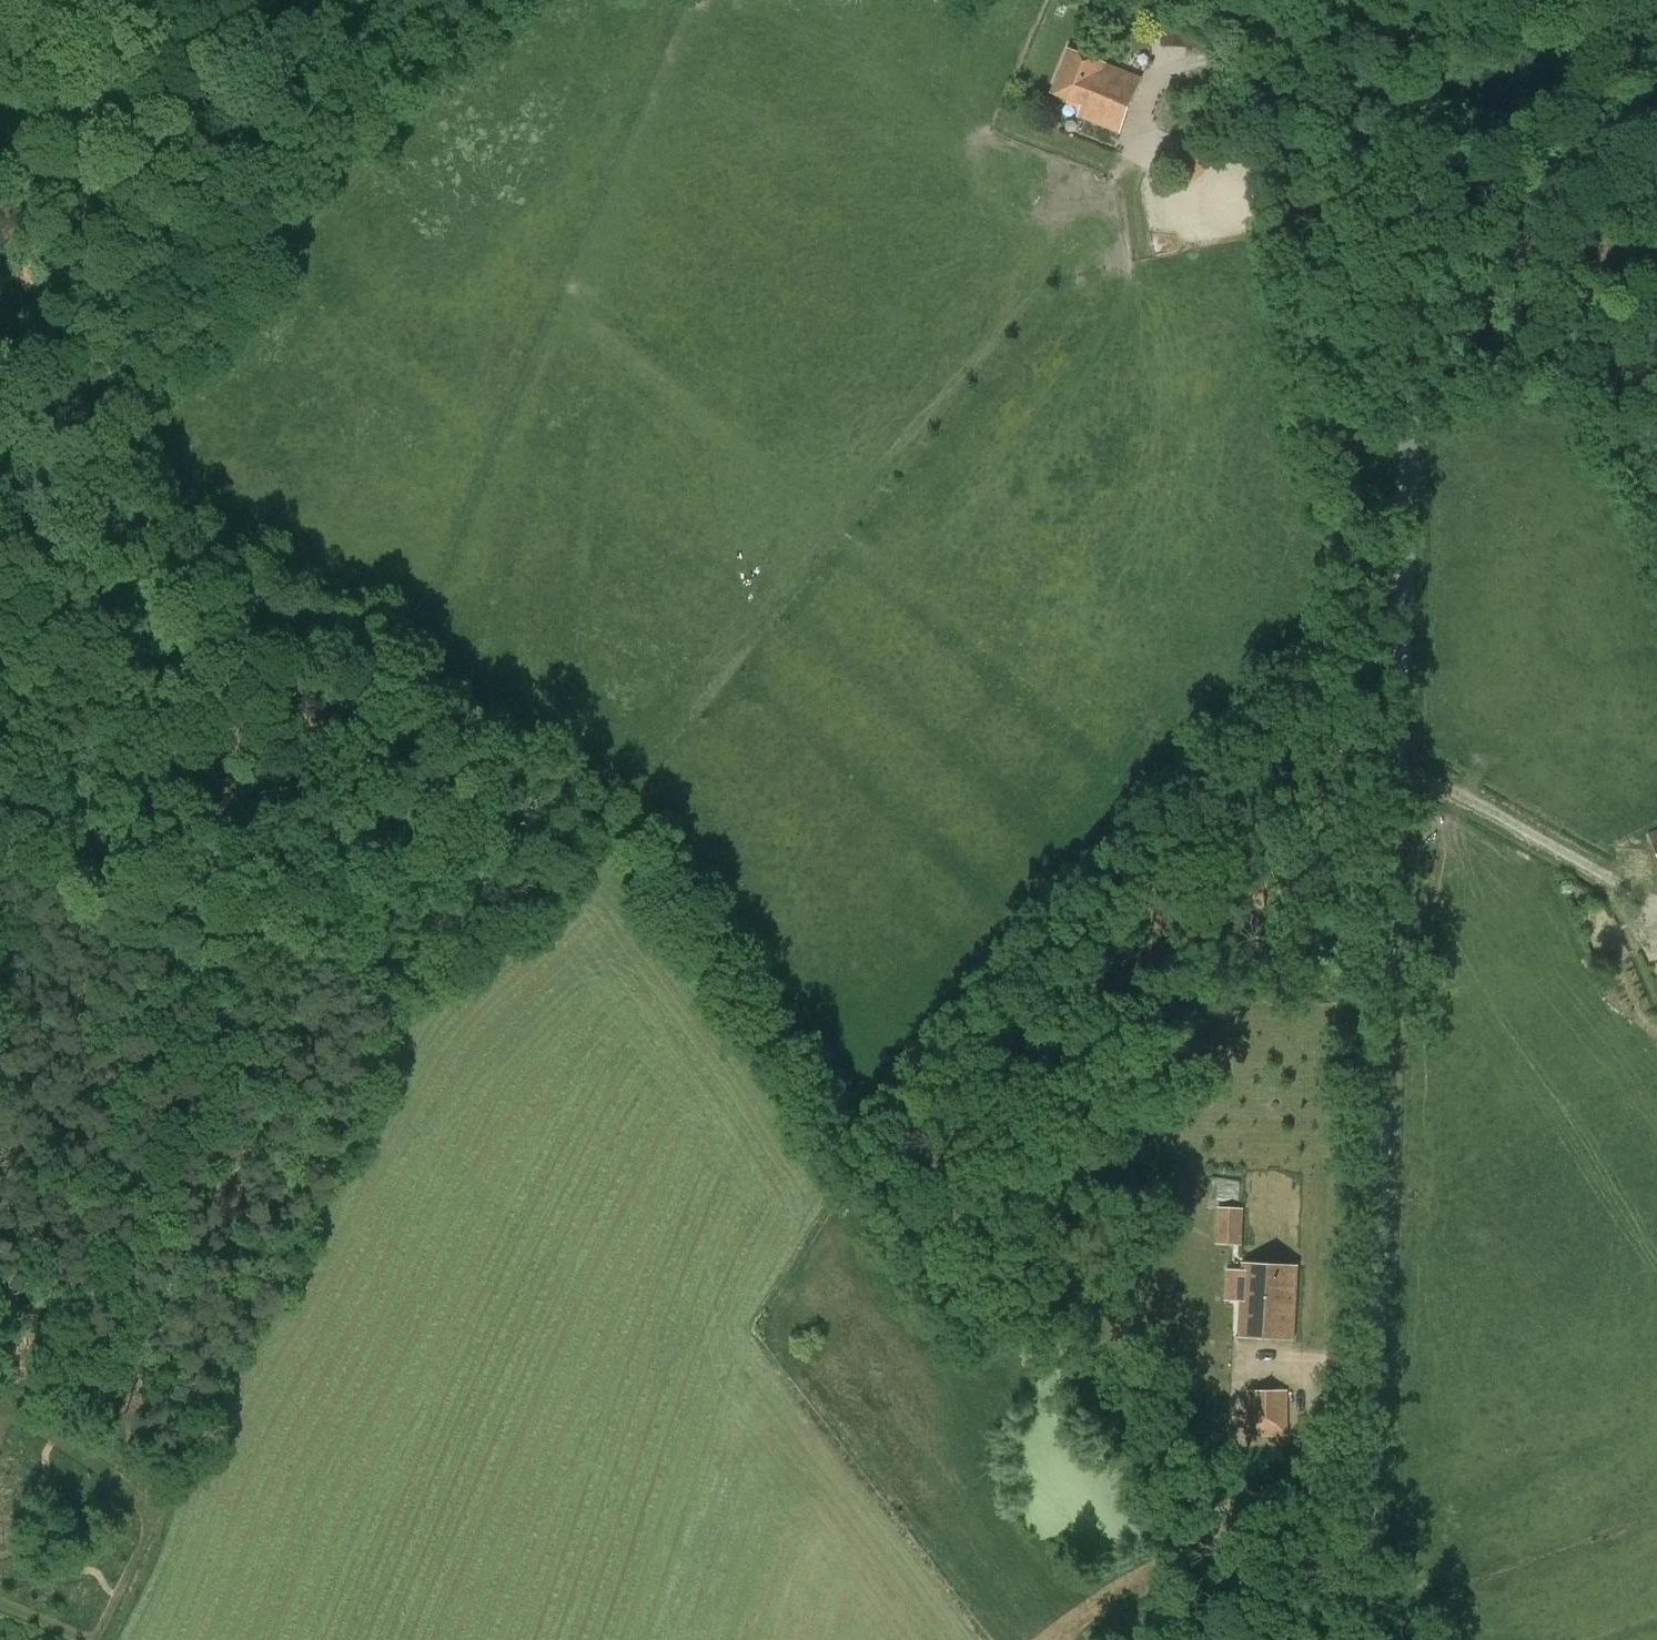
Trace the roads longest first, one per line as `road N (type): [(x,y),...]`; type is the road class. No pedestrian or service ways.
road 1 (tertiary): [(1362,1639),(1426,0)]

